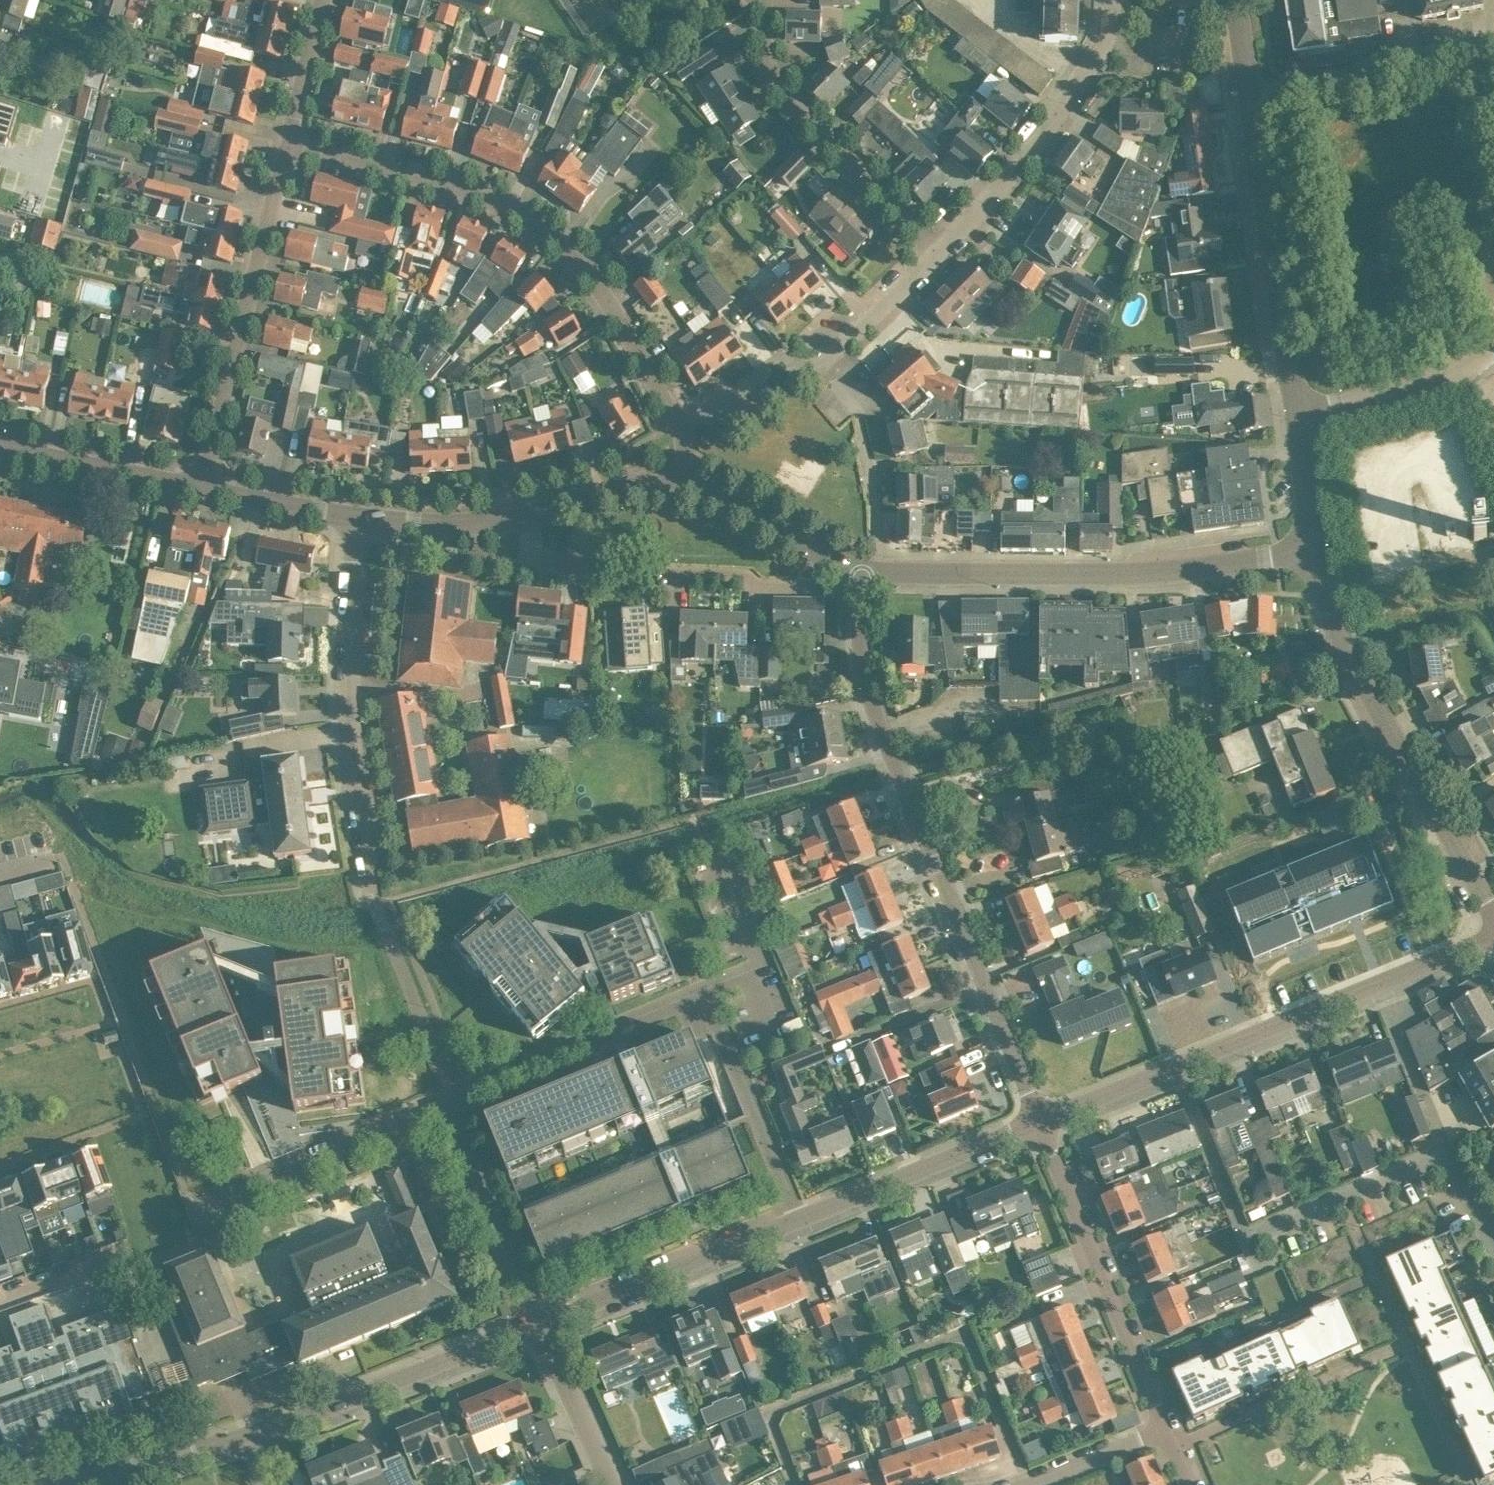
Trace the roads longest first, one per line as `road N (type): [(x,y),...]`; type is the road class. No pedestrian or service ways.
road 1 (residential): [(1042,1123),(868,686),(859,573)]
road 2 (residential): [(798,1222),(707,995),(452,1103)]
road 3 (residential): [(681,425),(613,301),(569,249),(531,221),(465,195),(294,149)]
road 4 (unclassified): [(1042,1123),(1493,942)]
road 5 (unclassified): [(83,1484),(265,1433),(540,1329)]
road 6 (residential): [(1312,554),(1162,573),(859,573)]
road 7 (residential): [(1493,909),(1343,636),(1312,554)]
road 8 (residential): [(378,901),(347,702),(360,517)]
road 9 (residential): [(193,483),(294,149)]
road 10 (residential): [(823,554),(808,576),(616,573),(538,556),(519,517)]
road 11 (residential): [(1169,1433),(1042,1123)]
road 12 (residential): [(1298,418),(1251,95)]
road 13 (residential): [(938,258),(791,101),(773,56),(769,0)]
road 14 (residential): [(938,258),(1005,186),(1063,105),(1099,51),(1114,0)]
road 15 (residential): [(452,1103),(193,1210)]
road 16 (unclassified): [(540,1329),(798,1222)]
road 17 (unclassified): [(798,1222),(1042,1123)]
road 18 (residential): [(1251,95),(1493,48)]
road 19 (residential): [(540,1329),(452,1103)]
road 20 (residential): [(1298,418),(1438,383),(1484,353)]
road 21 (unclassified): [(193,483),(0,445)]
road 22 (residential): [(452,1103),(391,928)]
road 23 (residential): [(617,1484),(540,1329)]
road 24 (unclassified): [(360,517),(193,483)]
road 25 (unclassified): [(519,517),(686,484)]
road 26 (residential): [(812,370),(938,258)]
road 27 (unclassified): [(360,517),(519,517)]
road 28 (residential): [(812,370),(773,355),(681,425)]
road 29 (residential): [(823,554),(686,484)]
road 30 (residential): [(294,149),(331,0)]
road 31 (residential): [(1040,1484),(1169,1433)]
road 32 (residential): [(0,1299),(129,1253)]
road 33 (residential): [(1312,554),(1298,418)]

